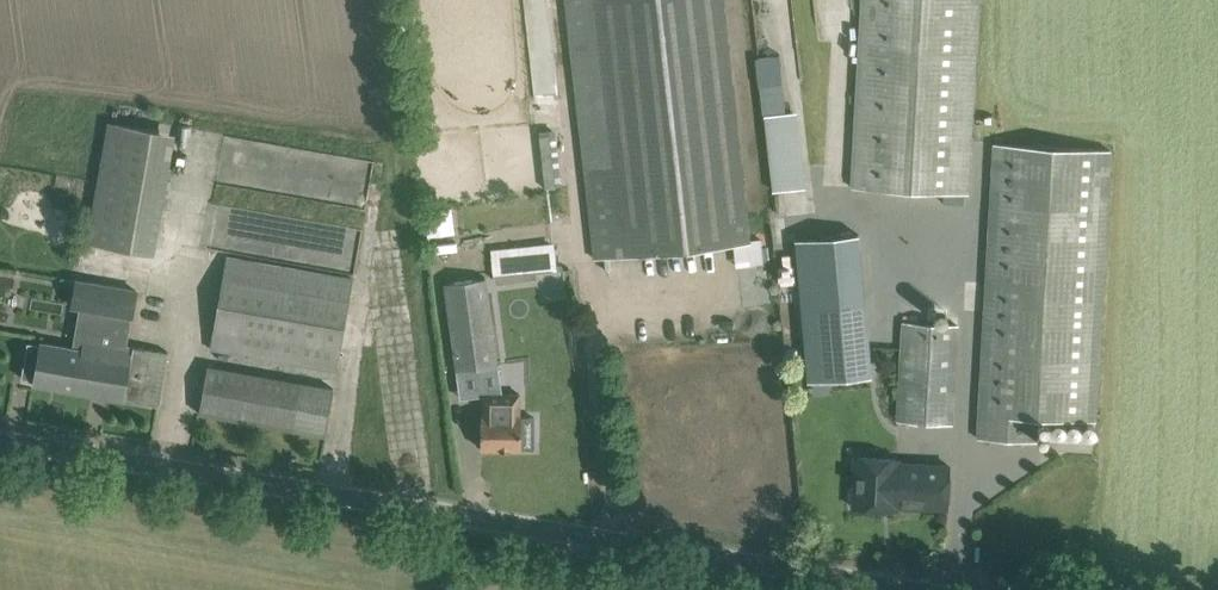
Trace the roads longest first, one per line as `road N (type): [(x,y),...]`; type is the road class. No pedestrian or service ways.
road 1 (unclassified): [(934,589),(0,438)]

